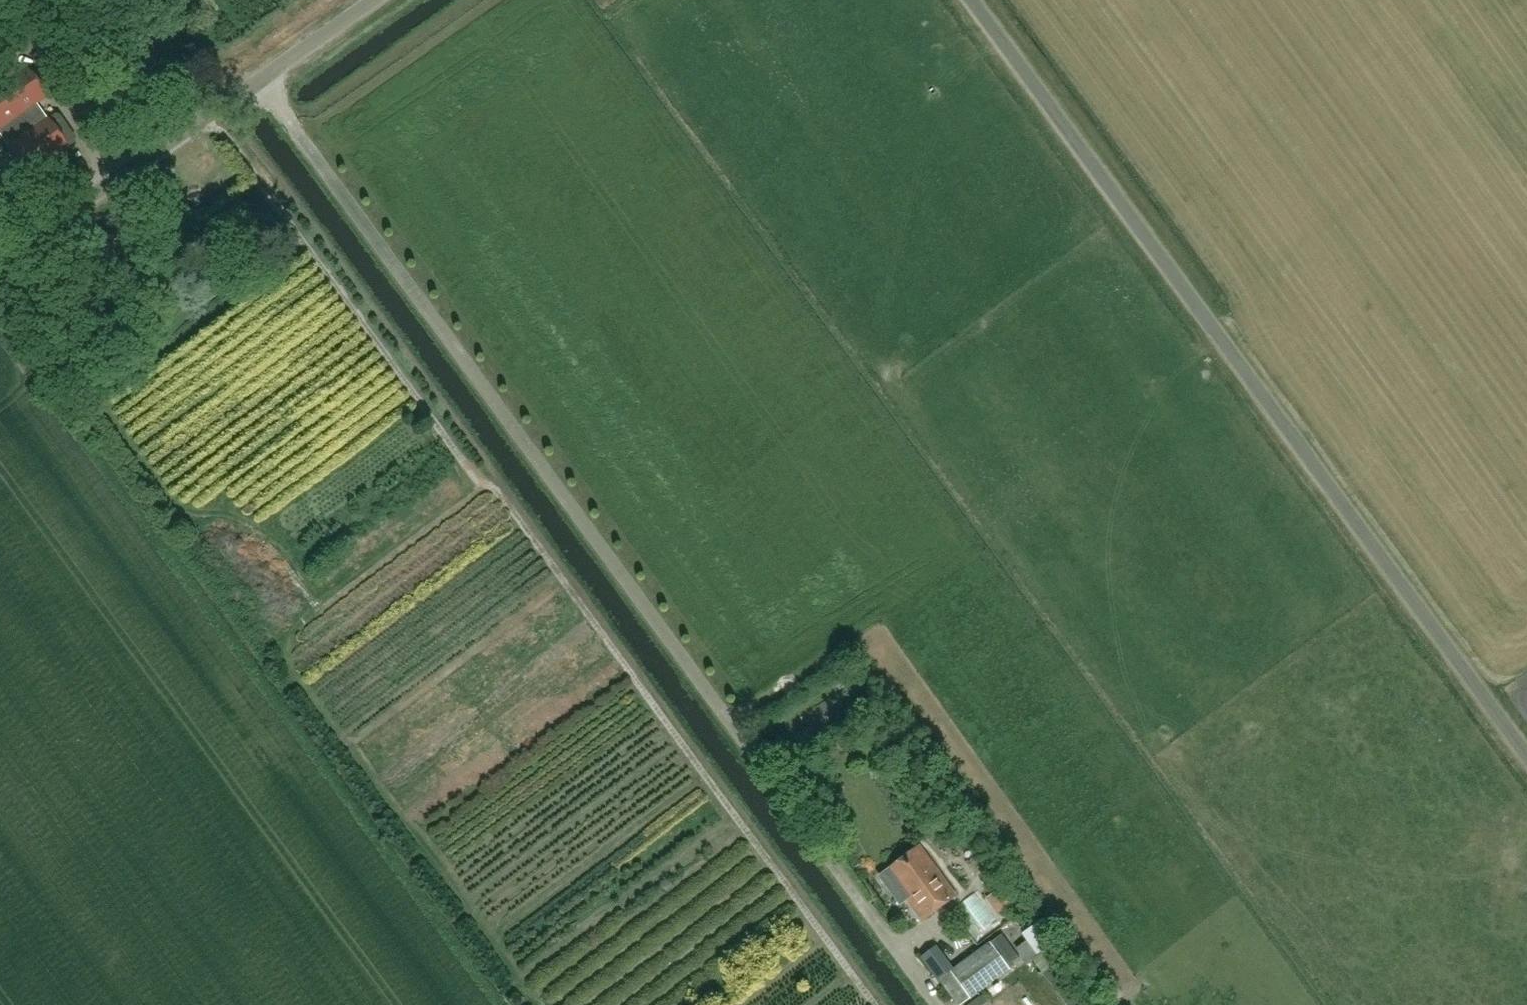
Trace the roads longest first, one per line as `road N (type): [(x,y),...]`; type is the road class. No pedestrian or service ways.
road 1 (unclassified): [(1526,761),(967,0)]
road 2 (unclassified): [(0,257),(371,0)]

